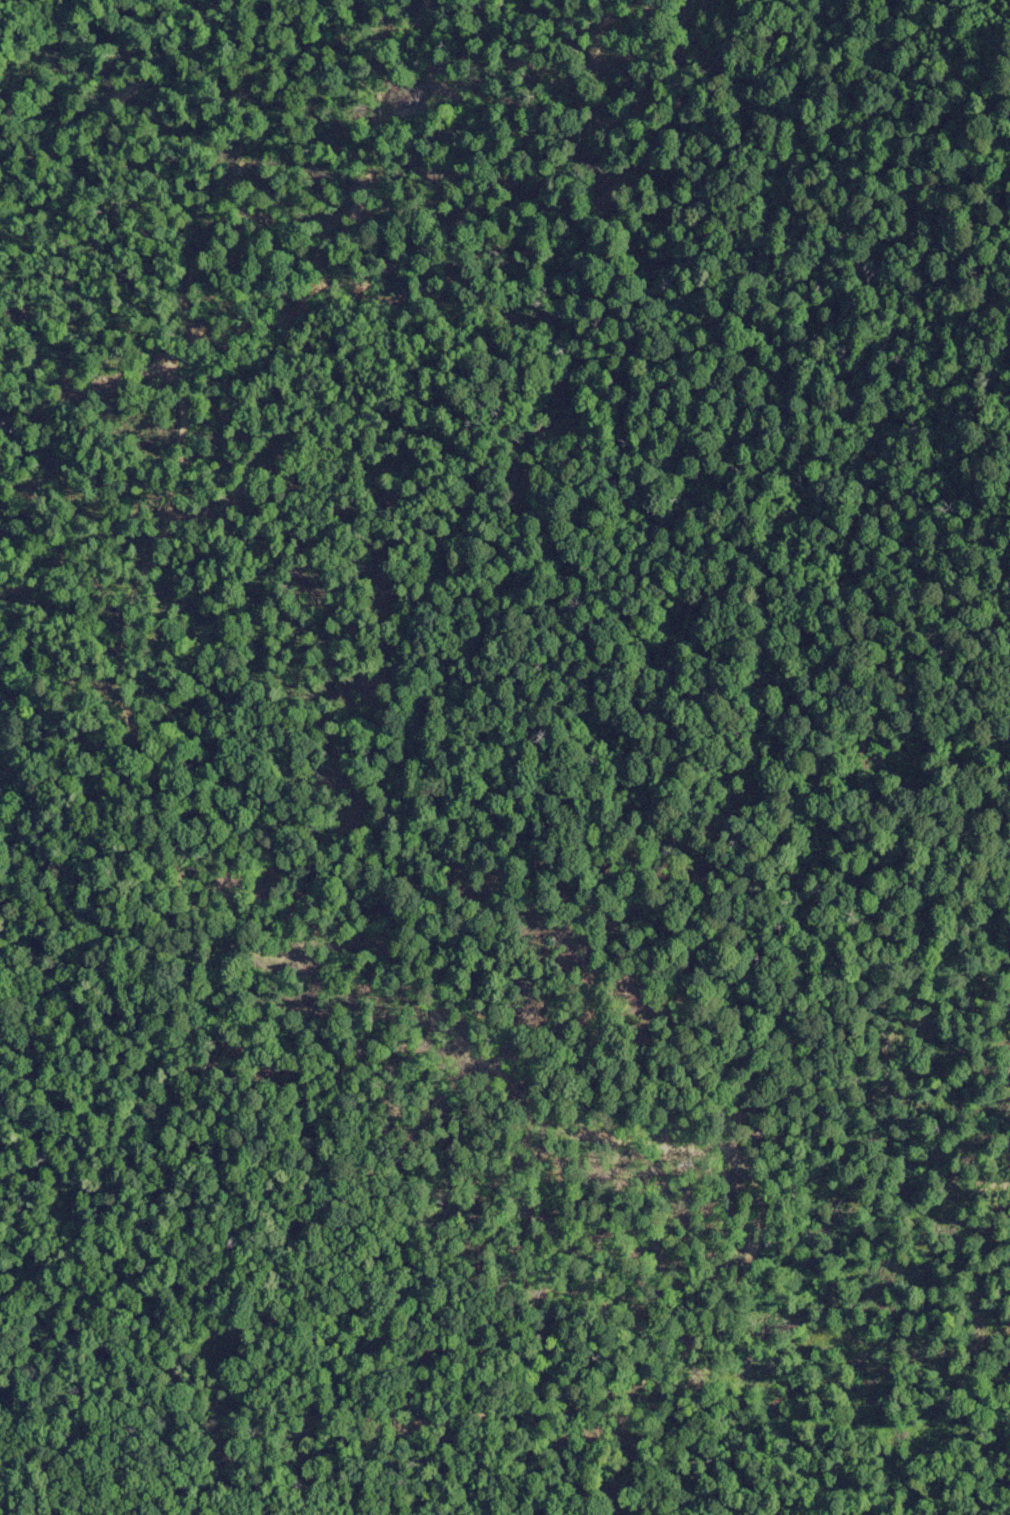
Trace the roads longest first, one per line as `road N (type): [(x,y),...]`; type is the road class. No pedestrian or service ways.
road 1 (track): [(303,1514),(241,1415),(158,1326),(0,1037)]
road 2 (track): [(0,928),(120,819),(0,447)]
road 3 (residential): [(187,0),(0,176)]

